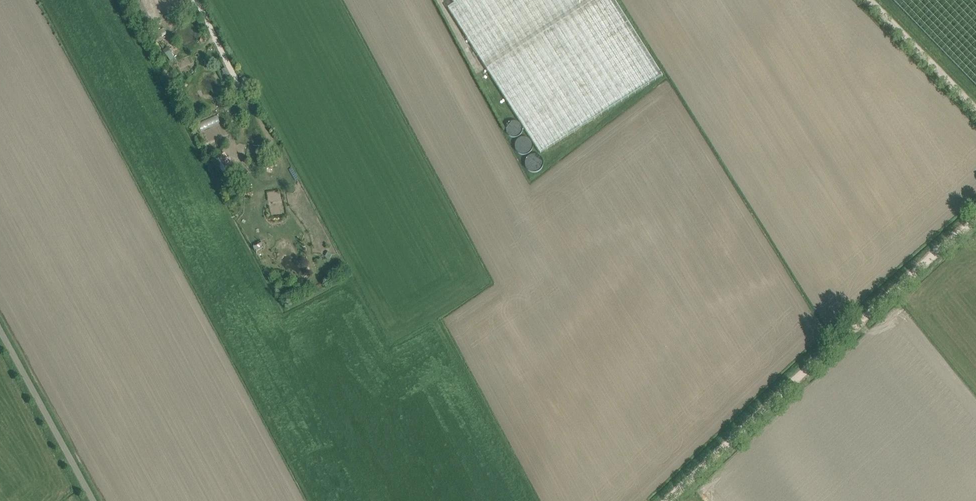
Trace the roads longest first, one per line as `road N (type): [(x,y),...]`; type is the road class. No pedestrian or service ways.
road 1 (track): [(975,217),(667,500)]
road 2 (unclassified): [(93,500),(0,330)]
road 3 (track): [(975,111),(869,0)]

